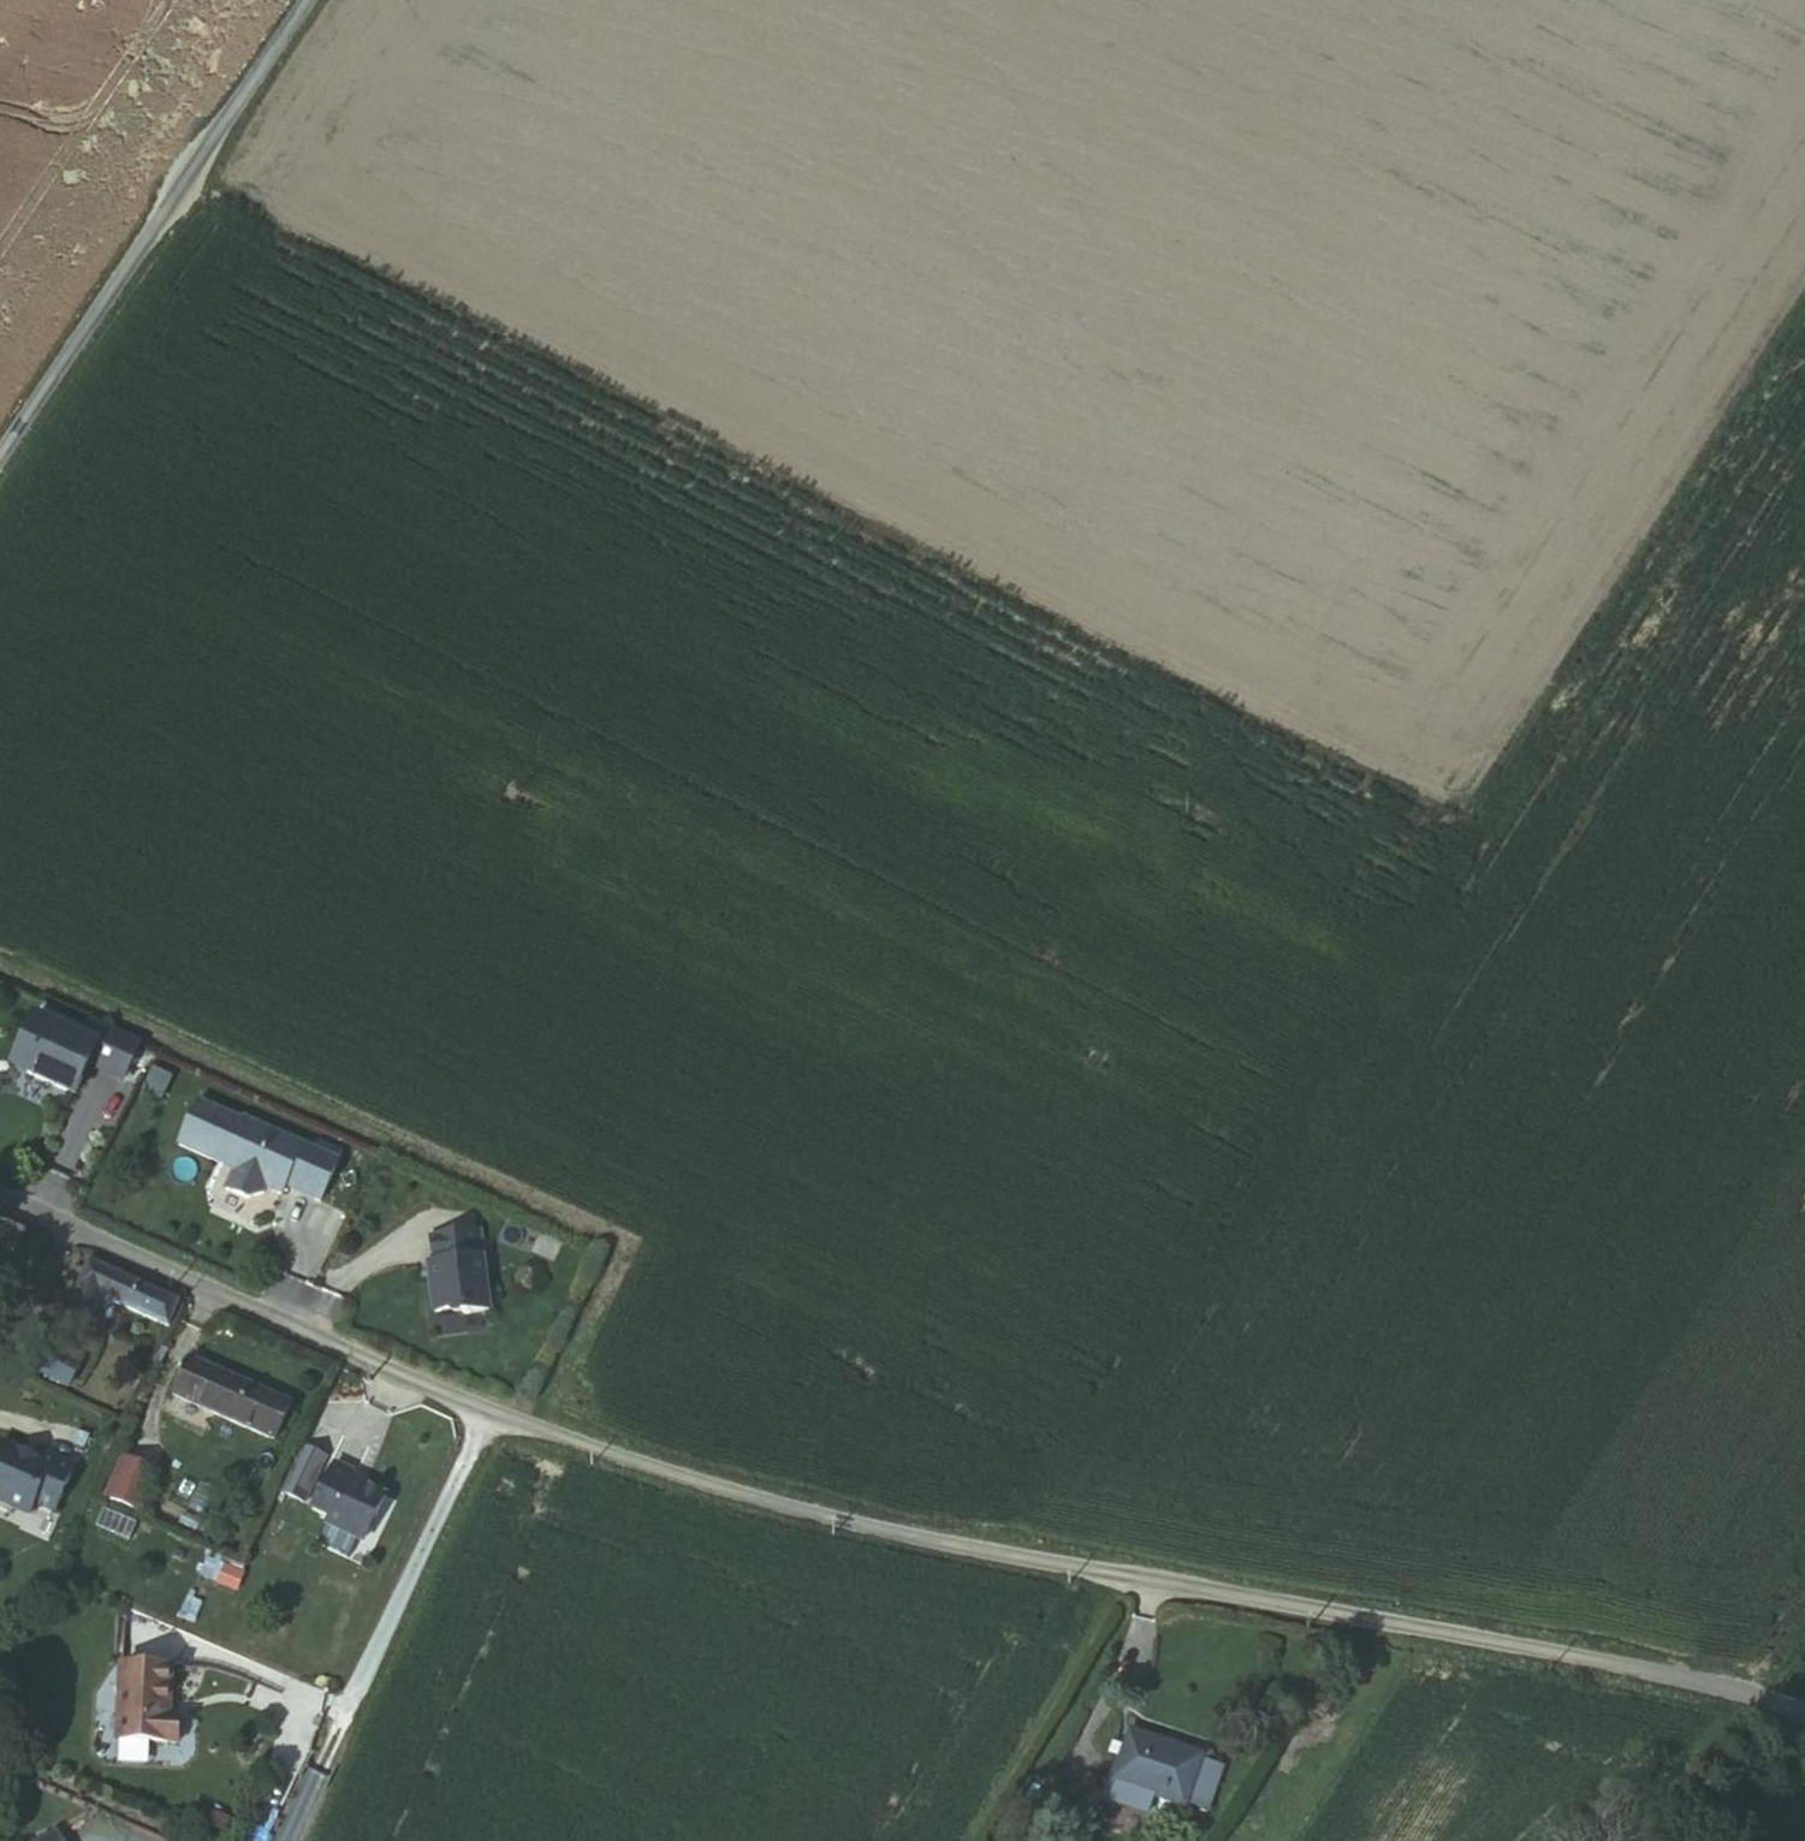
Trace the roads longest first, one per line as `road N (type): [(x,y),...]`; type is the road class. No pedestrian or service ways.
road 1 (unclassified): [(1804,1714),(1640,1664),(936,1537),(737,1488),(489,1406),(0,1190)]
road 2 (unclassified): [(304,0),(0,451)]

